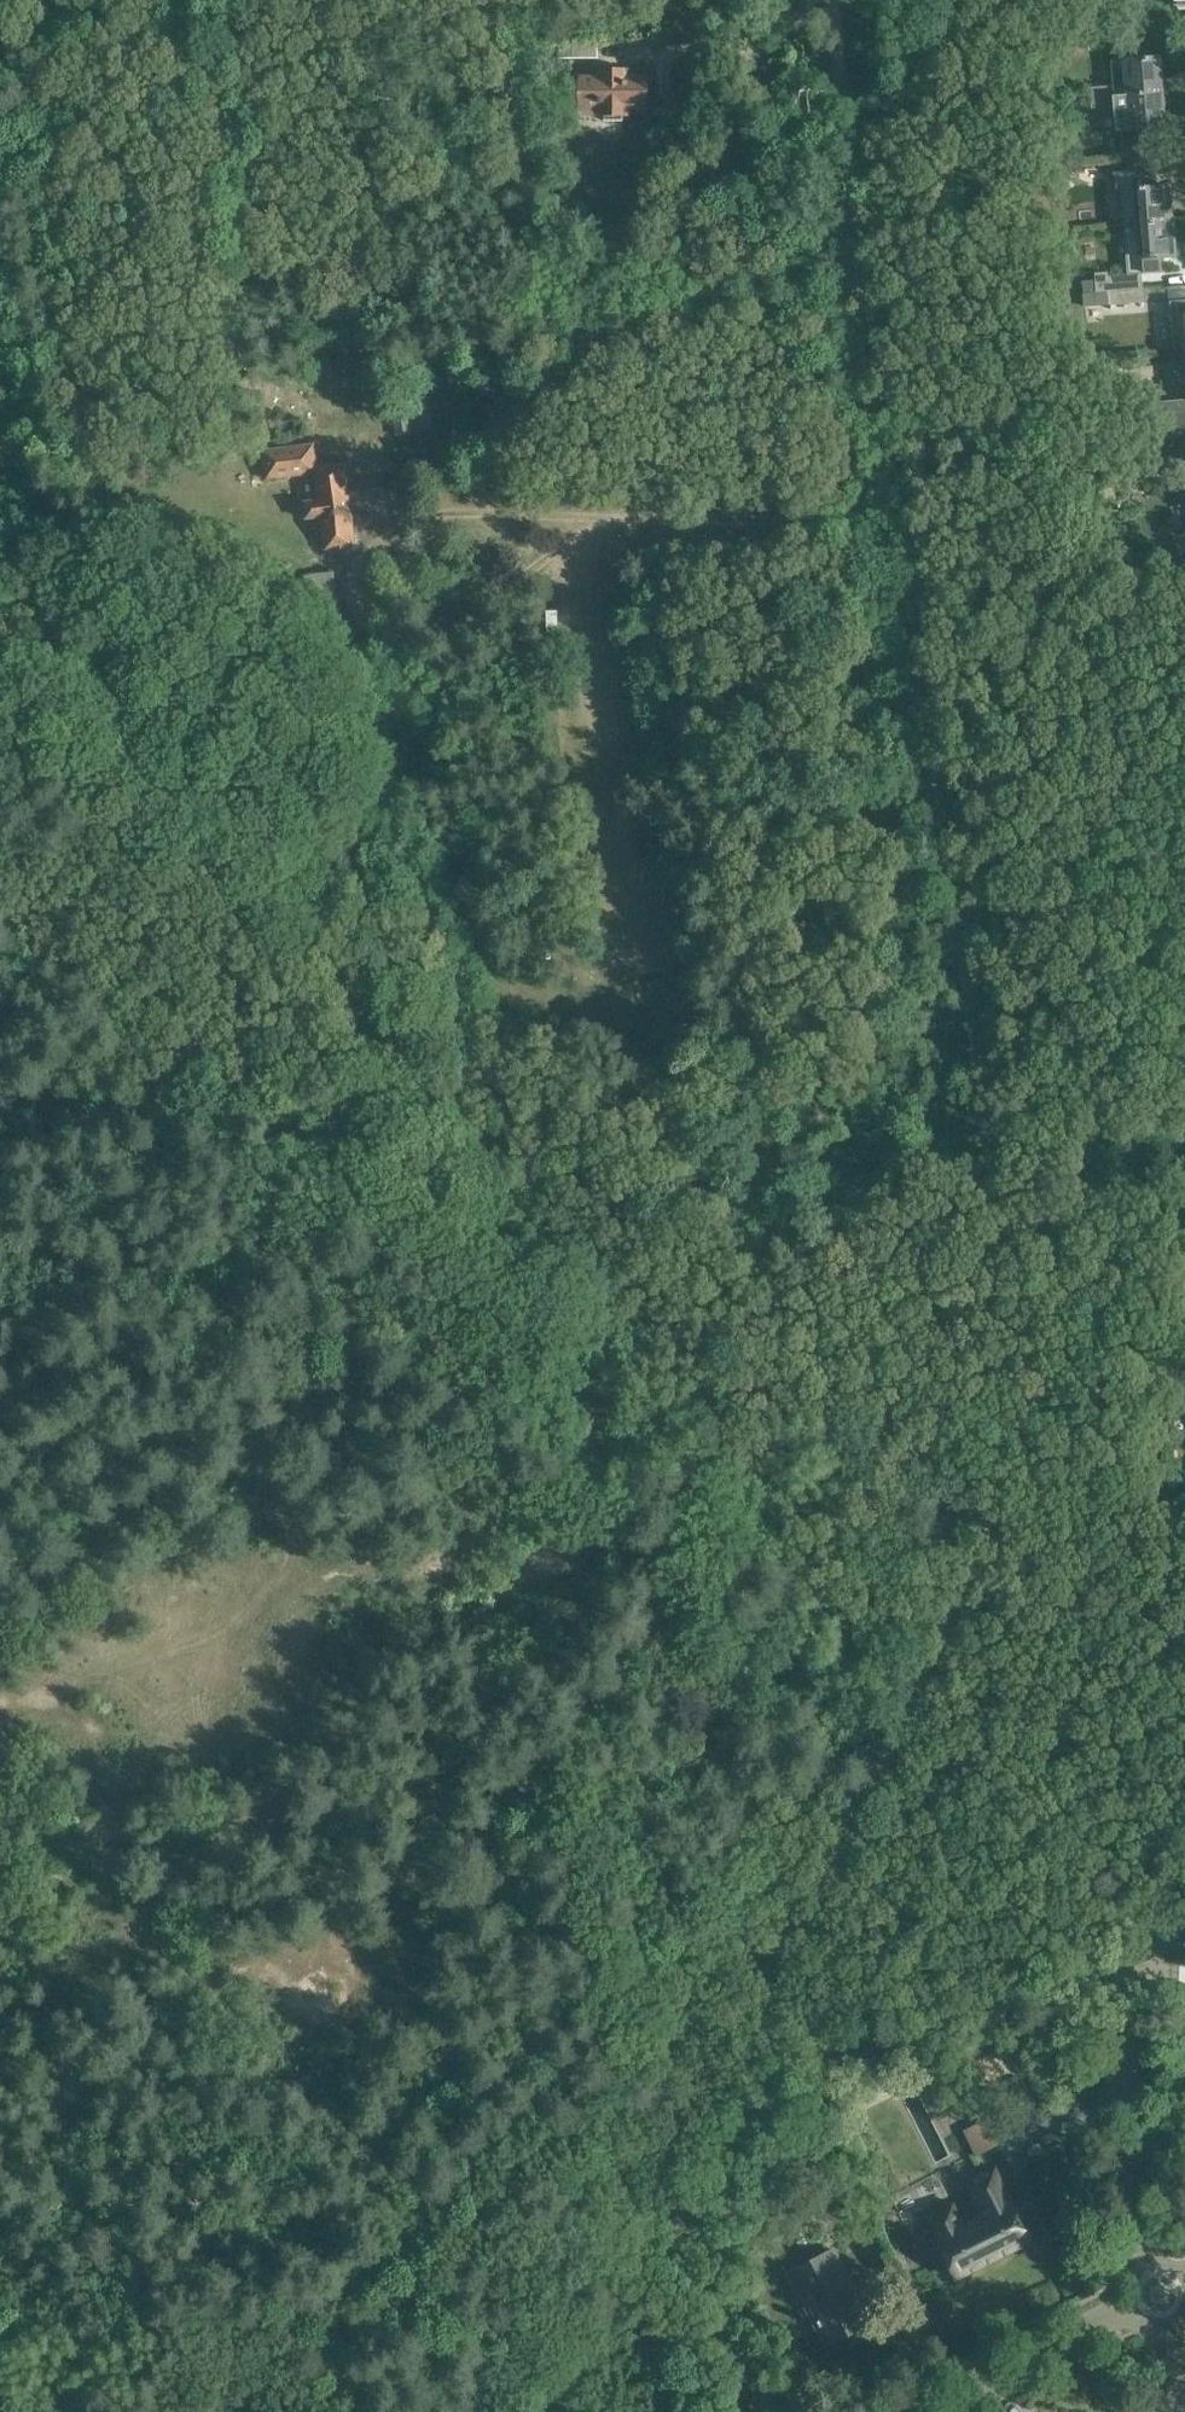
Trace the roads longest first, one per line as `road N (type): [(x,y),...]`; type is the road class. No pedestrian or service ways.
road 1 (unclassified): [(827,0),(872,426),(894,559)]
road 2 (residential): [(1160,2292),(1112,1981),(1146,1970),(1179,1975)]
road 3 (residential): [(915,2411),(1160,2292)]

